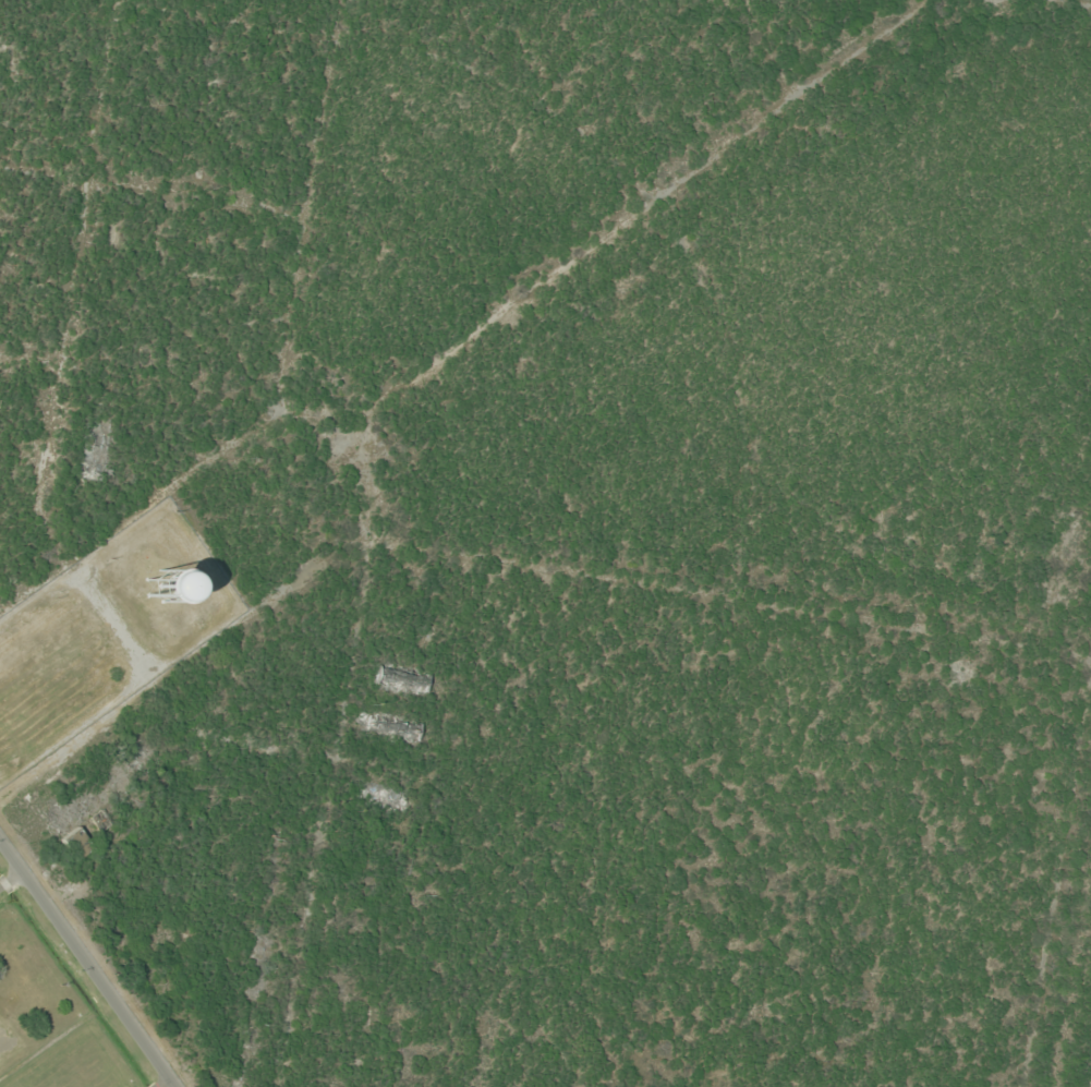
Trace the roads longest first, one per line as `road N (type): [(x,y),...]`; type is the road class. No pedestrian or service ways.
road 1 (residential): [(0,363),(62,365),(279,430),(924,0)]
road 2 (residential): [(724,601),(718,466),(667,268),(569,138),(475,92),(108,0)]
road 3 (track): [(340,754),(196,737),(73,570),(39,505),(121,2)]
road 4 (residential): [(1013,0),(982,50),(801,165),(501,388),(366,476),(279,430)]
road 5 (residential): [(0,619),(279,430),(348,0)]
road 6 (residential): [(1090,662),(543,576),(366,529)]
road 7 (track): [(366,529),(300,1086)]
road 8 (residential): [(366,476),(366,529),(0,811)]
road 9 (residential): [(1090,694),(1064,886),(1016,1086)]
road 10 (residential): [(0,839),(177,1086)]
road 11 (residential): [(801,165),(718,71),(613,0)]

